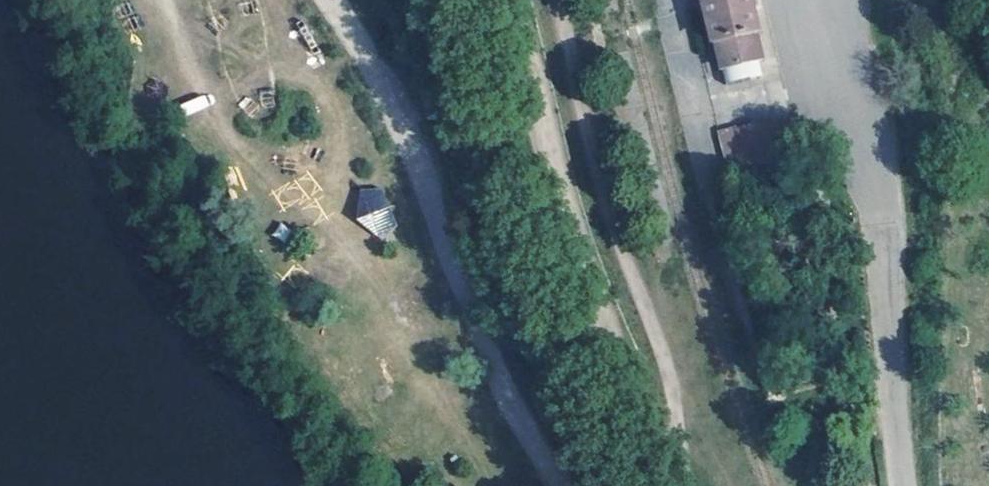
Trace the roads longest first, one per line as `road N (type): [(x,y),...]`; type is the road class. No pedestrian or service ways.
road 1 (unclassified): [(330,0),(413,149),(478,334),(558,485)]
road 2 (track): [(508,0),(600,335),(667,485)]
road 3 (residential): [(812,0),(889,213),(908,485)]

